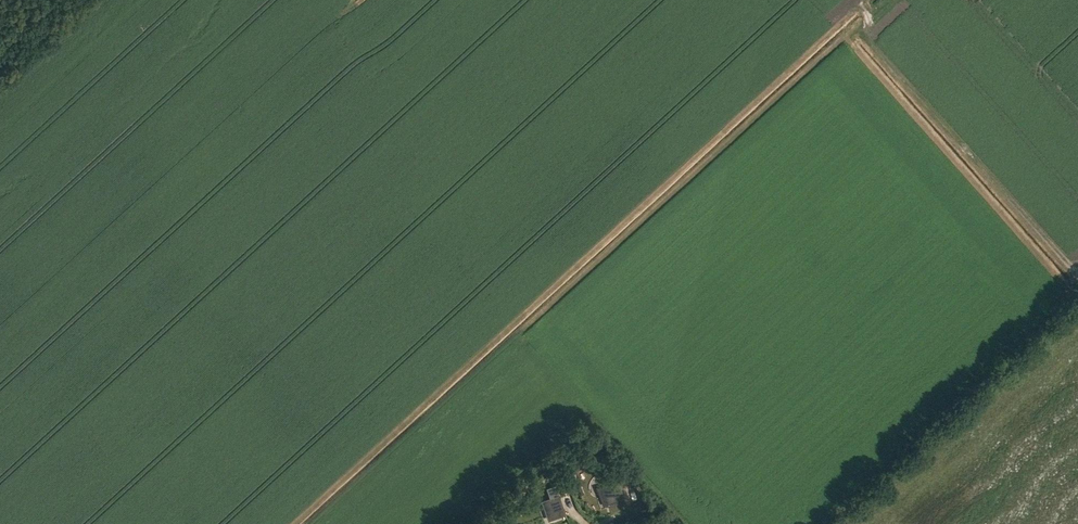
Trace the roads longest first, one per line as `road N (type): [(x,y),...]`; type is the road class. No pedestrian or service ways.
road 1 (track): [(828,523),(1077,293)]

